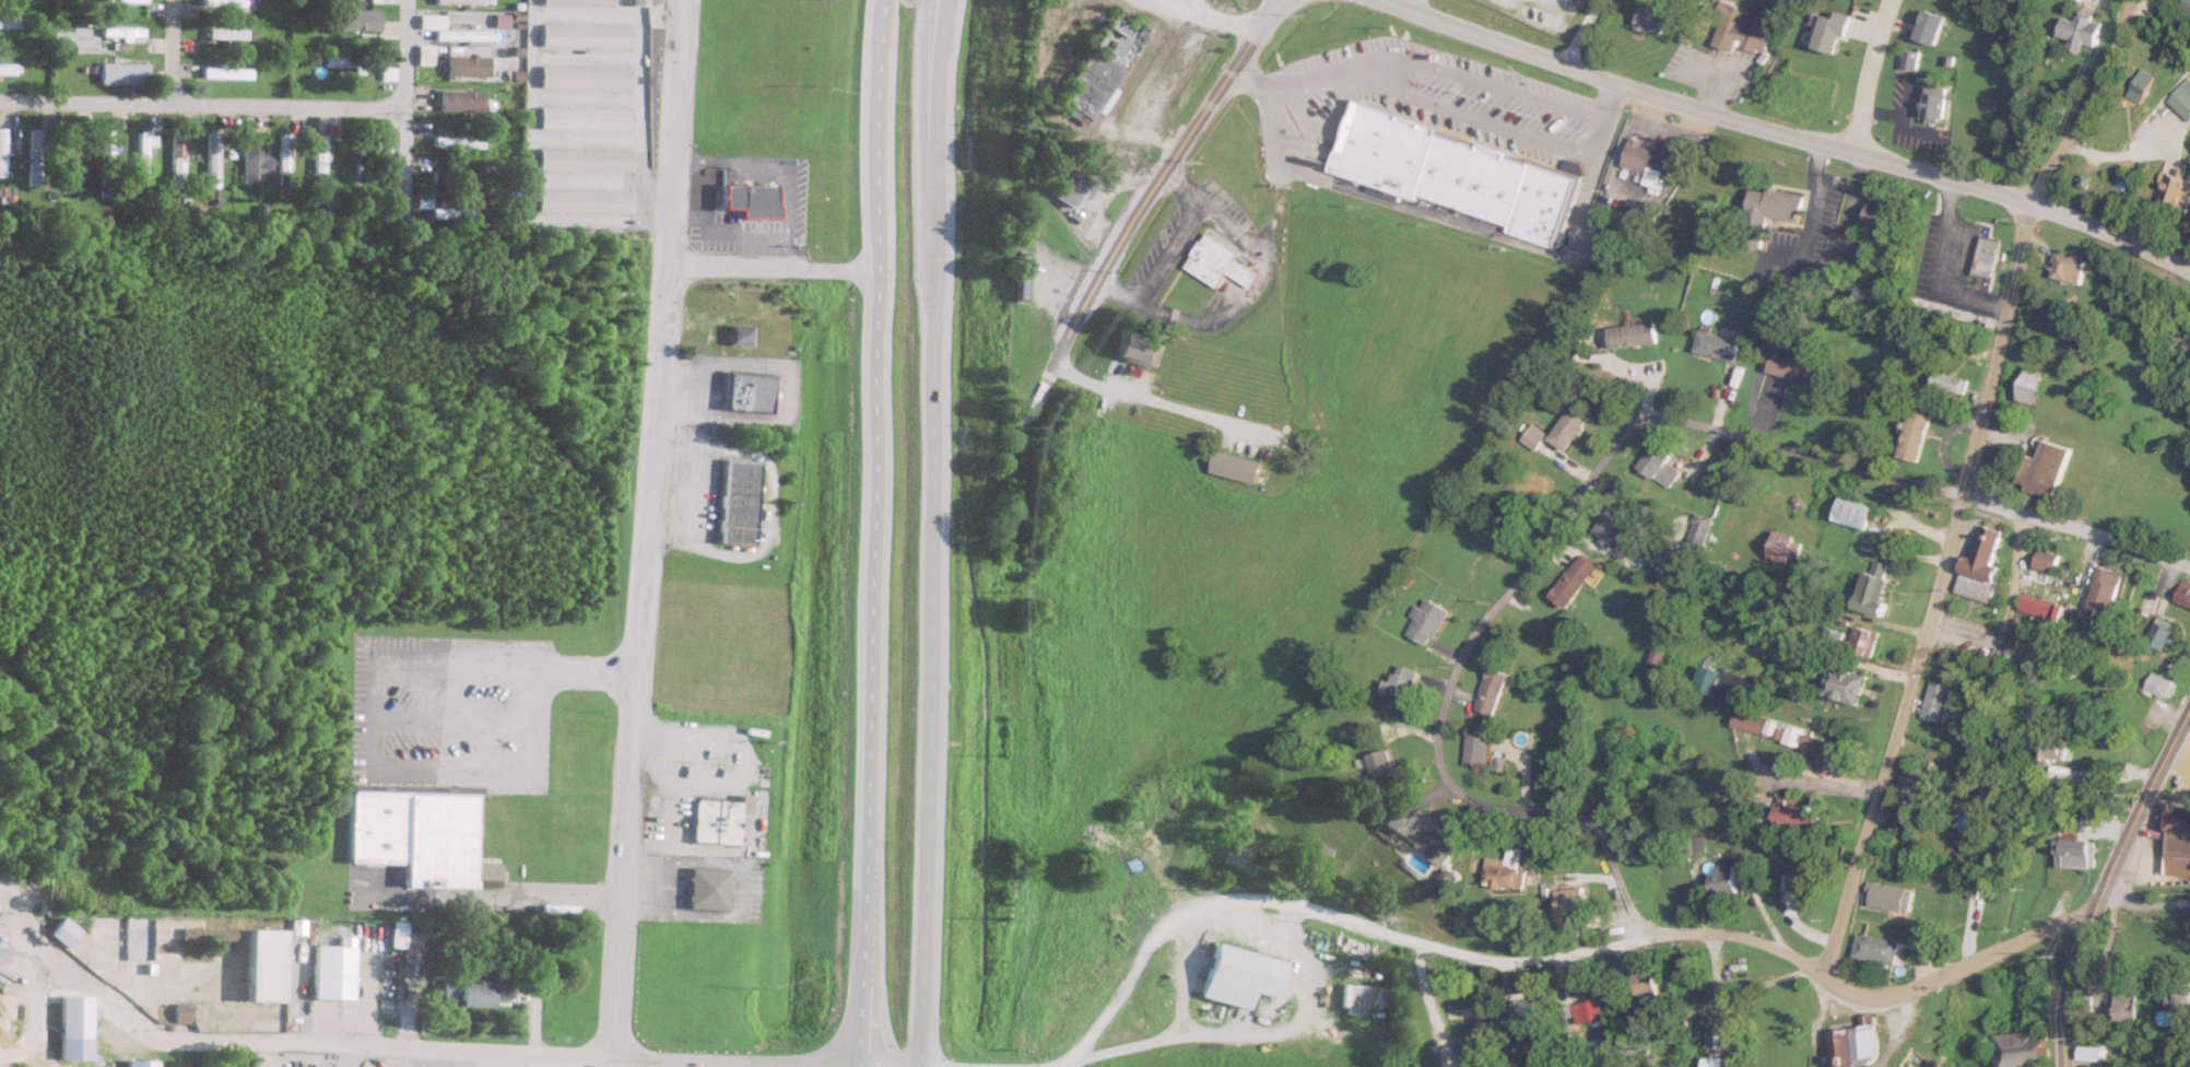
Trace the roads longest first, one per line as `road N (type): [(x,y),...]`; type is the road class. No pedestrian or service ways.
road 1 (trunk): [(915,1066),(943,114),(953,0)]
road 2 (trunk): [(892,0),(856,1066)]
road 3 (residential): [(613,1059),(673,271),(683,0)]
road 4 (residential): [(1825,974),(1964,496),(2025,203),(2095,91),(2127,0)]
road 5 (residential): [(1069,1066),(1165,913),(1226,899),(1318,913),(1417,950),(1492,962),(1615,948),(1649,934),(1711,935),(1766,940),(1825,974)]
road 6 (secondary): [(2189,272),(2025,203),(1722,118),(1383,0)]
road 7 (residential): [(178,1043),(856,1066)]
road 8 (residential): [(1587,819),(1474,804),(1447,785),(1437,744),(1468,643),(1563,524),(1612,443)]
road 9 (residential): [(1276,0),(1105,253),(1013,456)]
road 10 (residential): [(402,108),(0,100)]
road 11 (residential): [(2066,1066),(2065,975),(2189,699)]
road 12 (residential): [(1612,443),(1624,430),(1669,417),(1964,496)]
road 13 (residential): [(1825,974),(1837,990),(1870,1001),(2095,899)]
road 14 (residential): [(2189,571),(1964,496)]
road 15 (residential): [(1047,368),(1267,434)]
road 16 (residential): [(673,271),(879,271)]
road 17 (residential): [(406,0),(405,204)]
road 18 (trunk): [(941,200),(931,0)]
road 19 (residential): [(1851,151),(1888,0)]
road 20 (residential): [(1649,934),(1624,904),(1587,819)]
road 21 (residential): [(1445,1066),(1417,950)]

